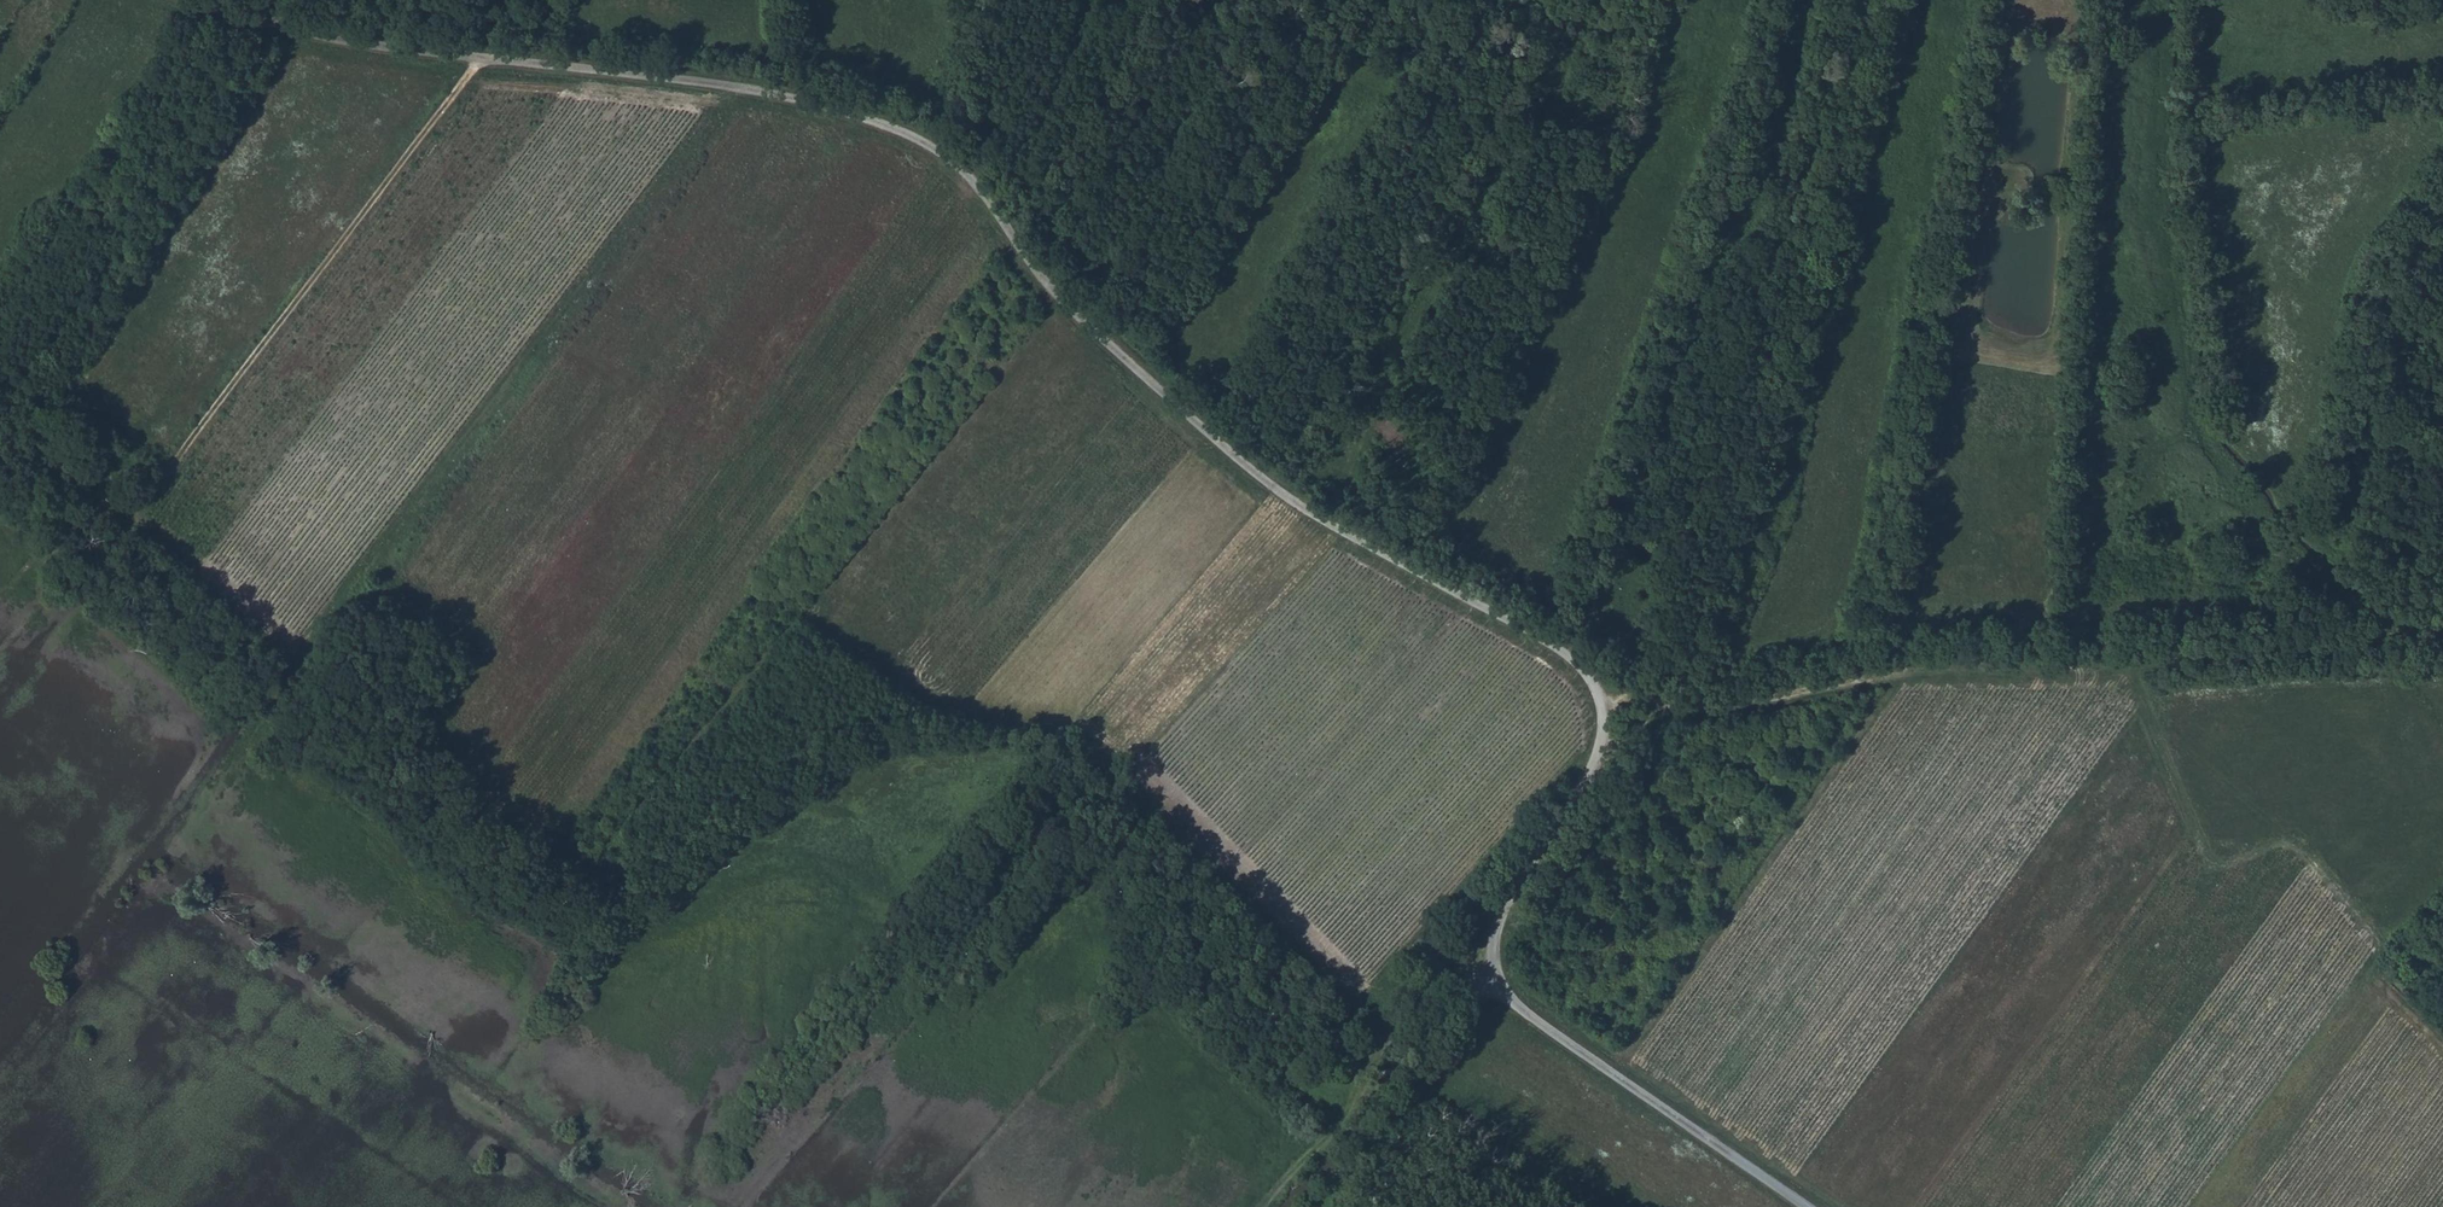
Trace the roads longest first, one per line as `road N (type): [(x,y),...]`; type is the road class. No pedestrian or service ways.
road 1 (track): [(1604,708),(1691,710),(1894,673),(2126,667)]
road 2 (track): [(1494,949),(1369,1067),(1254,1206)]

